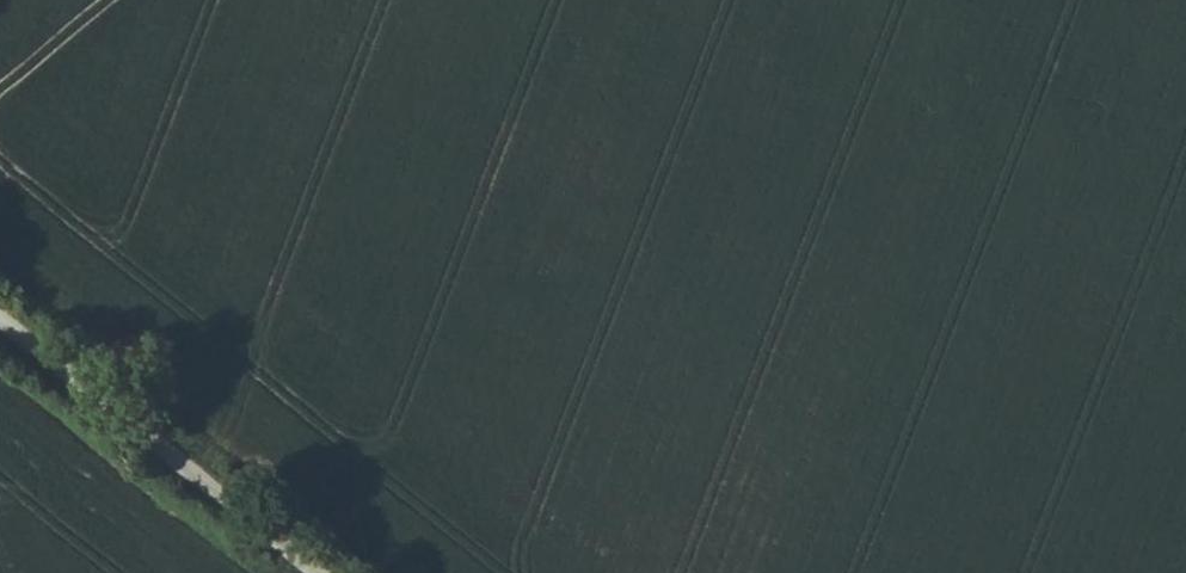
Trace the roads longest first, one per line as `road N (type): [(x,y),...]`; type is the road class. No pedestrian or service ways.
road 1 (unclassified): [(303,572),(0,325)]

